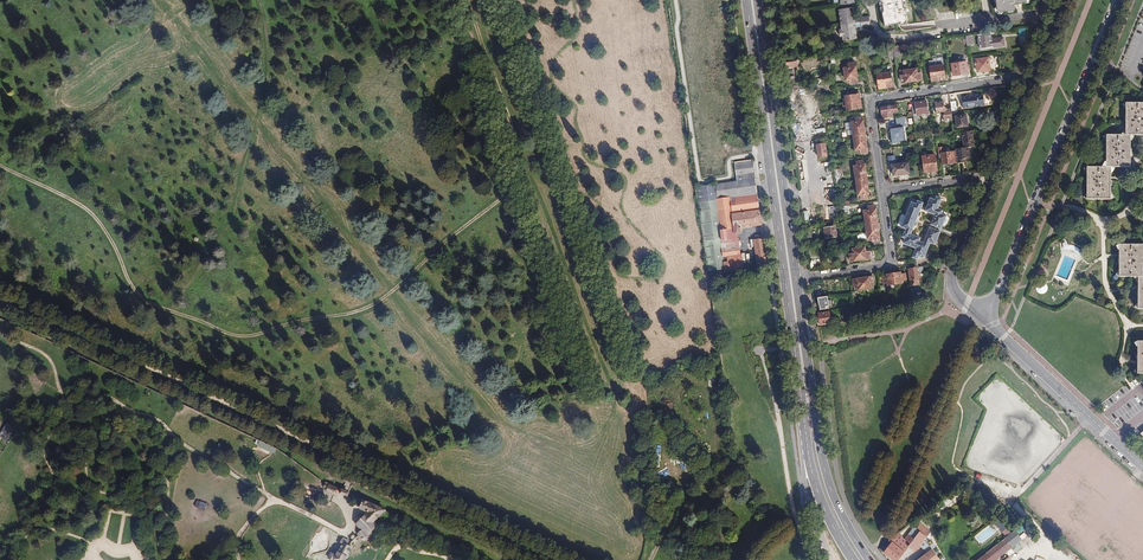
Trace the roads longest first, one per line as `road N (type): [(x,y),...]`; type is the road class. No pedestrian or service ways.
road 1 (track): [(528,179),(614,389),(614,416),(600,436),(580,445),(503,426),(262,122)]
road 2 (primary): [(869,559),(831,490),(820,449),(758,0)]
road 3 (primary): [(745,0),(812,473),(853,559)]
road 4 (track): [(528,179),(383,311),(270,337),(216,330),(172,311)]
road 5 (secondary): [(981,316),(1033,216),(1119,0)]
road 6 (residential): [(881,190),(869,98),(1032,76)]
road 7 (track): [(193,0),(0,147)]
road 8 (track): [(172,311),(132,289),(85,214),(0,165)]
road 9 (secondary): [(1142,466),(981,316)]
road 10 (residential): [(866,0),(880,34),(896,38),(1042,7),(1057,13)]
road 11 (track): [(262,122),(229,226),(172,311)]
road 12 (track): [(468,0),(528,179)]
road 13 (track): [(262,122),(163,0)]
road 14 (secondary): [(992,178),(953,277),(958,295),(981,316)]
road 15 (residential): [(813,276),(891,262),(881,190)]
road 16 (track): [(259,0),(269,73),(262,122)]

